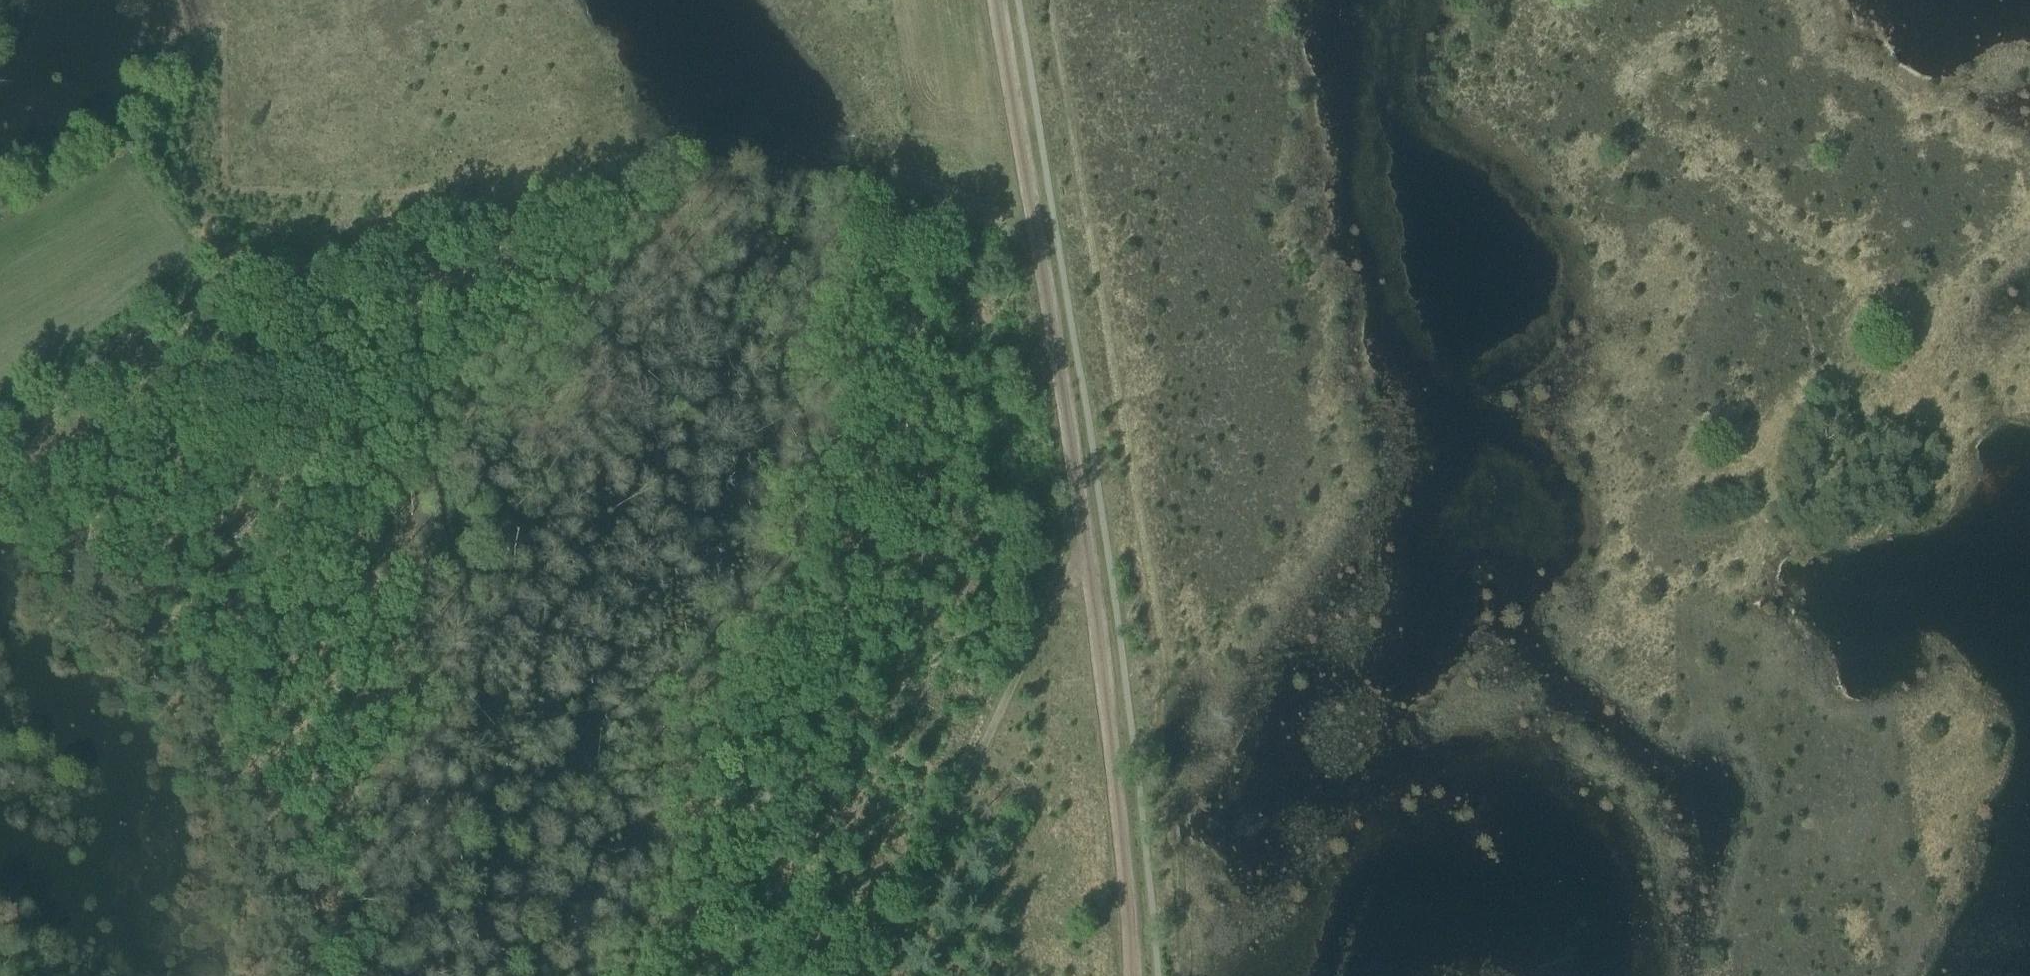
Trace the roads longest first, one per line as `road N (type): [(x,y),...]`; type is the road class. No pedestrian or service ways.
road 1 (track): [(1083,508),(864,975)]
road 2 (track): [(1083,508),(1138,975)]
road 3 (track): [(1044,255),(1083,508)]
road 4 (track): [(997,0),(1036,212)]

